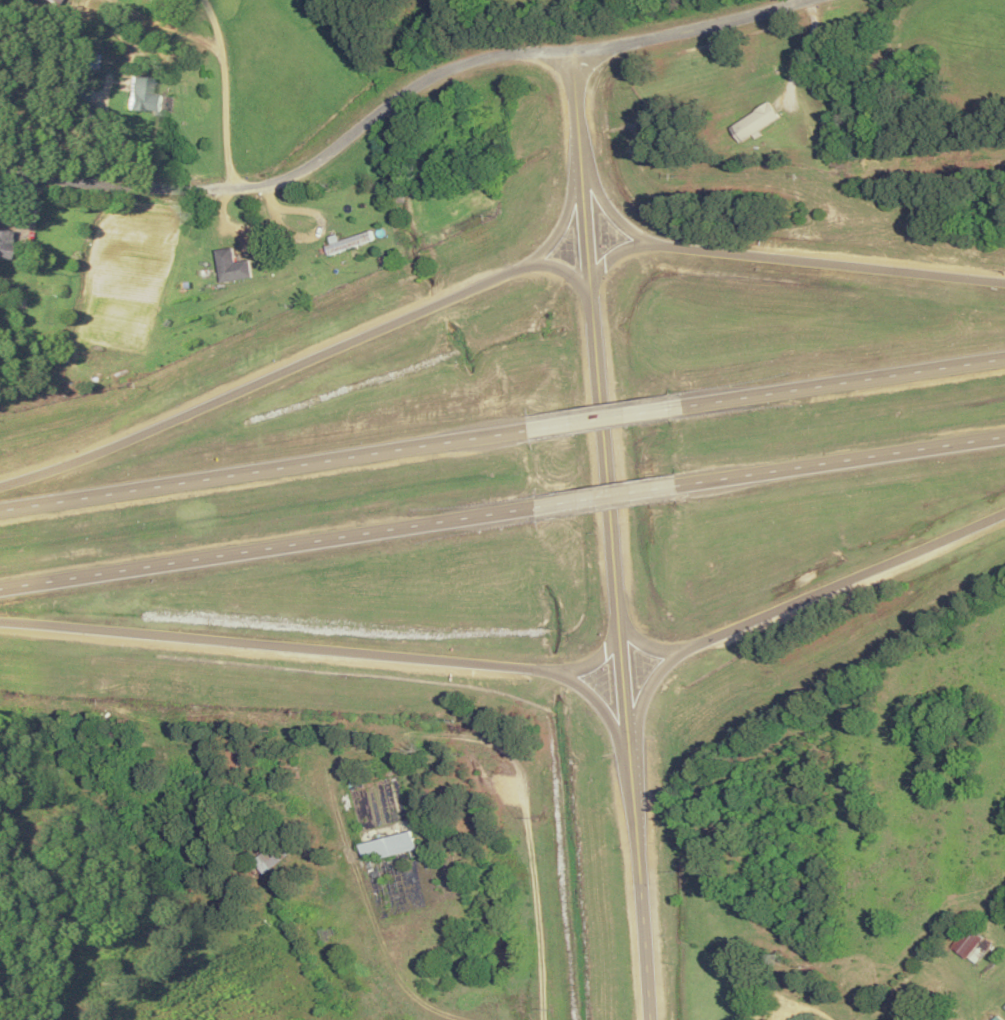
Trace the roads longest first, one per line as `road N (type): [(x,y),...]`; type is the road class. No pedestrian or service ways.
road 1 (residential): [(543,1019),(538,901),(515,758),(473,734),(445,734),(347,767),(330,804),(398,968),(430,1009),(460,1019)]
road 2 (secondary): [(651,1019),(592,295)]
road 3 (trunk): [(0,621),(562,672),(606,712),(628,749)]
road 4 (trunk): [(592,295),(571,271),(535,262),(114,445),(0,486)]
road 5 (residential): [(0,173),(167,190),(275,179),(310,166),(407,93),(480,56),(572,55)]
road 6 (trunk): [(0,588),(542,509)]
road 7 (trunk): [(534,429),(0,508)]
road 8 (trunk): [(628,749),(654,679),(681,651),(1004,513)]
road 9 (trunk): [(1004,283),(651,242),(616,254),(592,295)]
road 10 (trunk): [(1004,358),(681,406)]
road 11 (trunk): [(683,487),(1004,436)]
road 12 (tertiary): [(572,55),(592,295)]
road 13 (tertiary): [(572,55),(802,0)]
road 14 (trunk): [(681,406),(534,429)]
road 15 (trunk): [(542,509),(683,487)]

